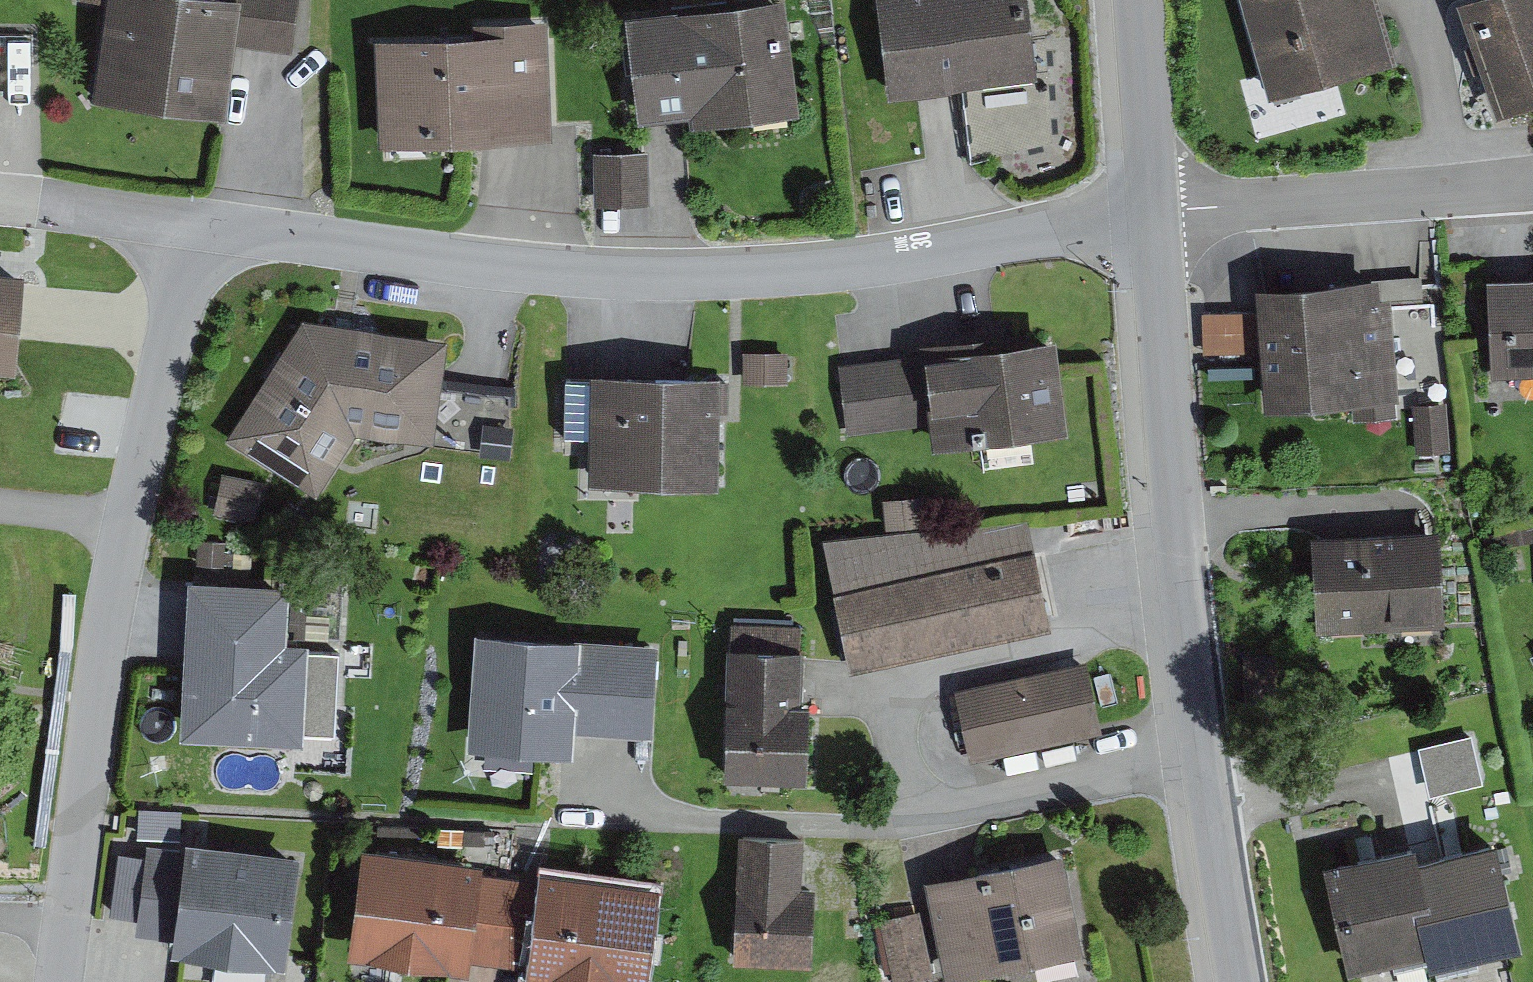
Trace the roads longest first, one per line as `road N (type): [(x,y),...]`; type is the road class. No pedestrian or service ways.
road 1 (residential): [(1155,213),(909,257),(752,275),(576,272),(265,233)]
road 2 (residential): [(265,233),(220,252),(189,290),(171,331),(128,522),(59,981)]
road 3 (residential): [(1155,213),(1182,572),(1239,981)]
road 4 (residential): [(1532,181),(1155,213)]
road 5 (residential): [(1138,0),(1155,213)]
road 6 (residential): [(265,233),(58,209)]

